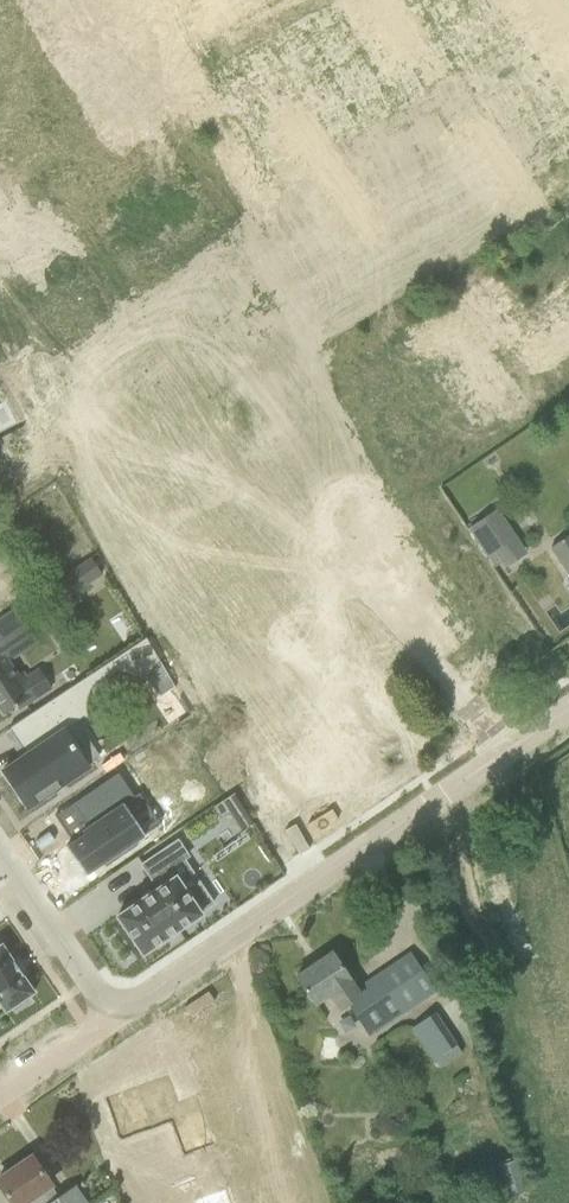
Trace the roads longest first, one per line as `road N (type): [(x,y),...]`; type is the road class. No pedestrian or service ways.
road 1 (residential): [(110,1017),(568,713)]
road 2 (residential): [(110,1017),(0,860)]
road 3 (residential): [(0,1087),(110,1017)]

